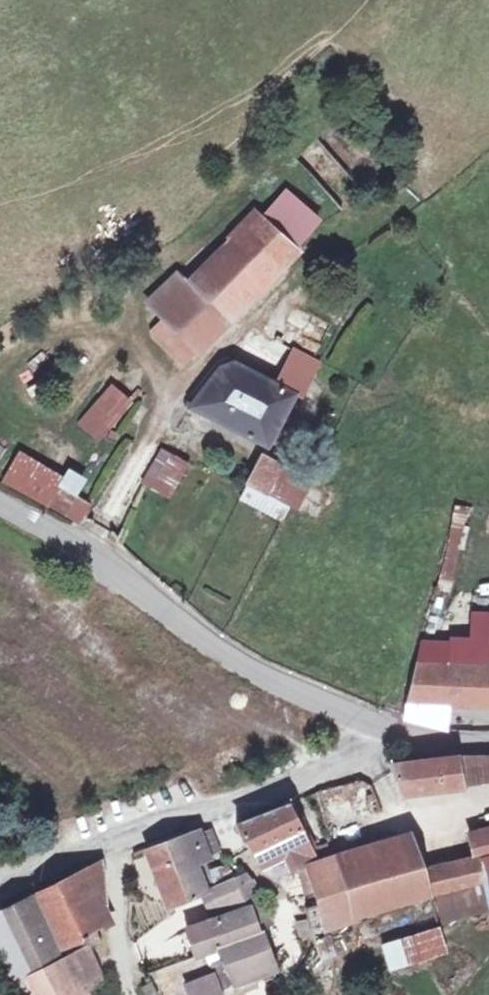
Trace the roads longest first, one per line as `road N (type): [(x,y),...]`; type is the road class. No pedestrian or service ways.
road 1 (tertiary): [(0,500),(217,649),(404,736)]
road 2 (unclassified): [(0,899),(75,861),(357,760),(404,736)]
road 3 (track): [(295,958),(269,884),(240,857),(217,806)]
road 4 (track): [(357,760),(393,807),(417,816),(488,807)]
road 5 (track): [(119,843),(129,994)]

